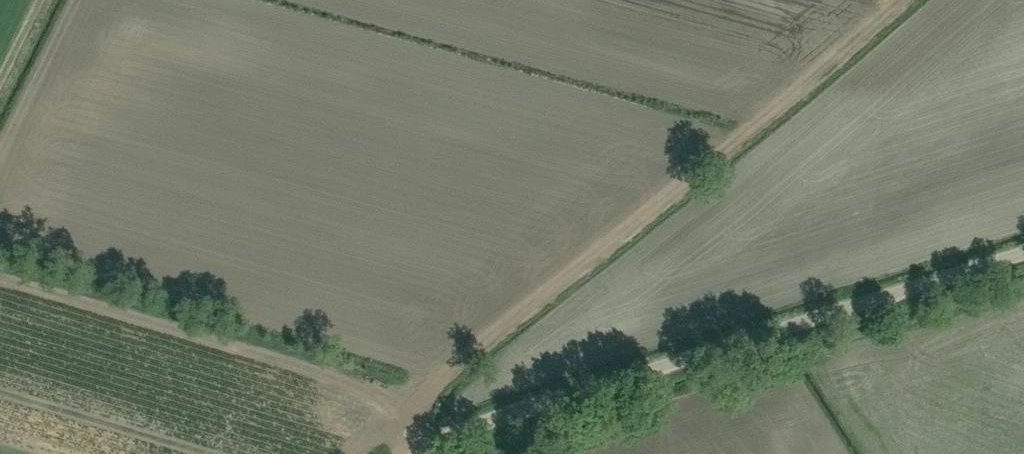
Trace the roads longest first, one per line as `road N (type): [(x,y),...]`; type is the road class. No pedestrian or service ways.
road 1 (track): [(408,453),(402,439),(438,377),(662,202),(897,0)]
road 2 (unclassified): [(421,453),(484,421),(1023,251)]

